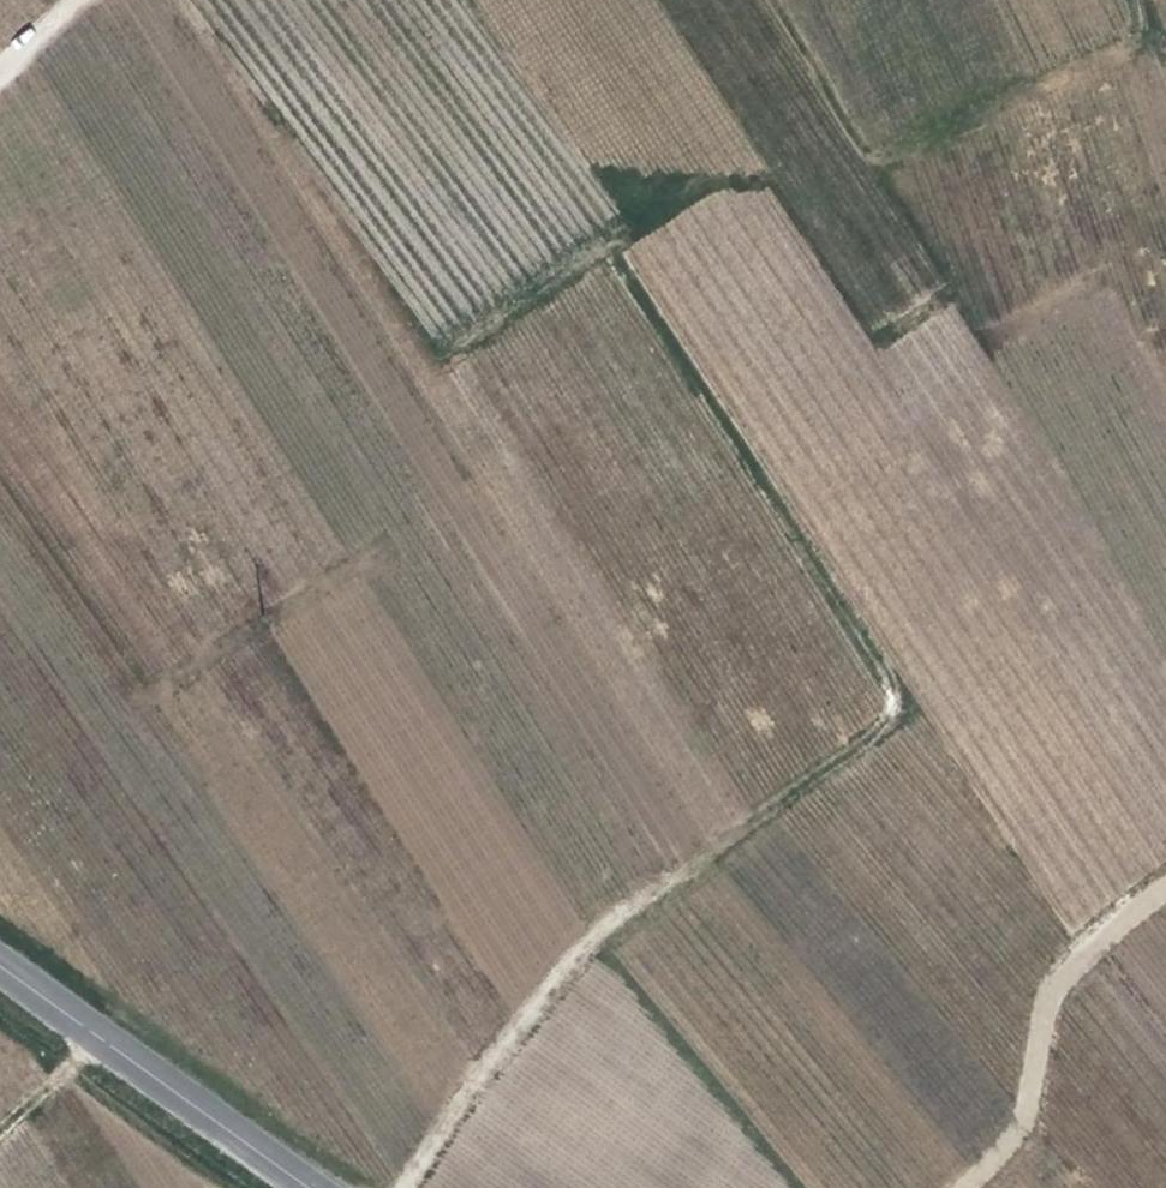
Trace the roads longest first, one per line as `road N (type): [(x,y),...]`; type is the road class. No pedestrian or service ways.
road 1 (secondary): [(317,1187),(0,961)]
road 2 (track): [(973,1187),(999,1165),(1026,1112),(1046,1003),(1073,952),(1165,881)]

